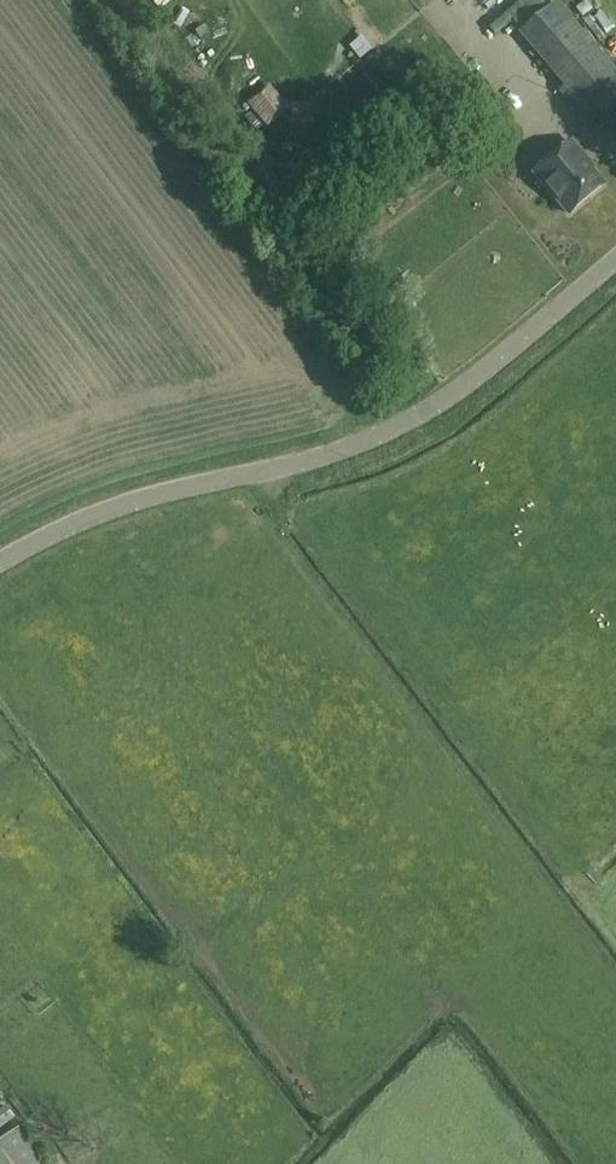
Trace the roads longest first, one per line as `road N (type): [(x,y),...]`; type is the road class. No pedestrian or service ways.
road 1 (unclassified): [(0,563),(79,523),(393,428),(458,391),(615,259)]

